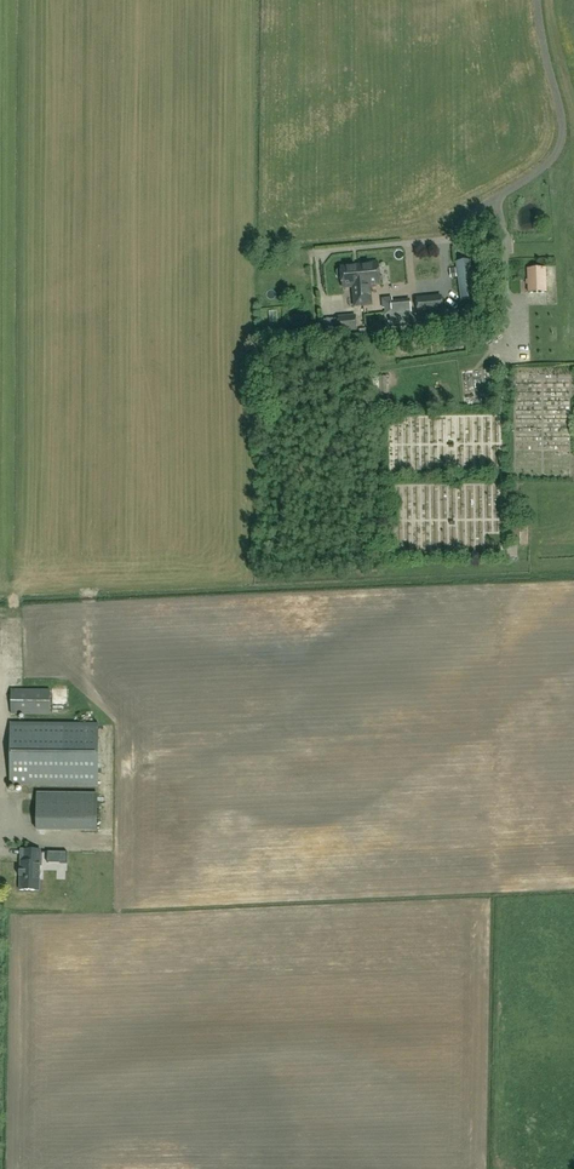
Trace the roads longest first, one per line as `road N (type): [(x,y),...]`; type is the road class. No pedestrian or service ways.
road 1 (unclassified): [(503,194),(546,165),(562,136),(538,0)]
road 2 (unclassified): [(503,194),(503,246),(488,255),(465,251),(462,227),(497,197)]

